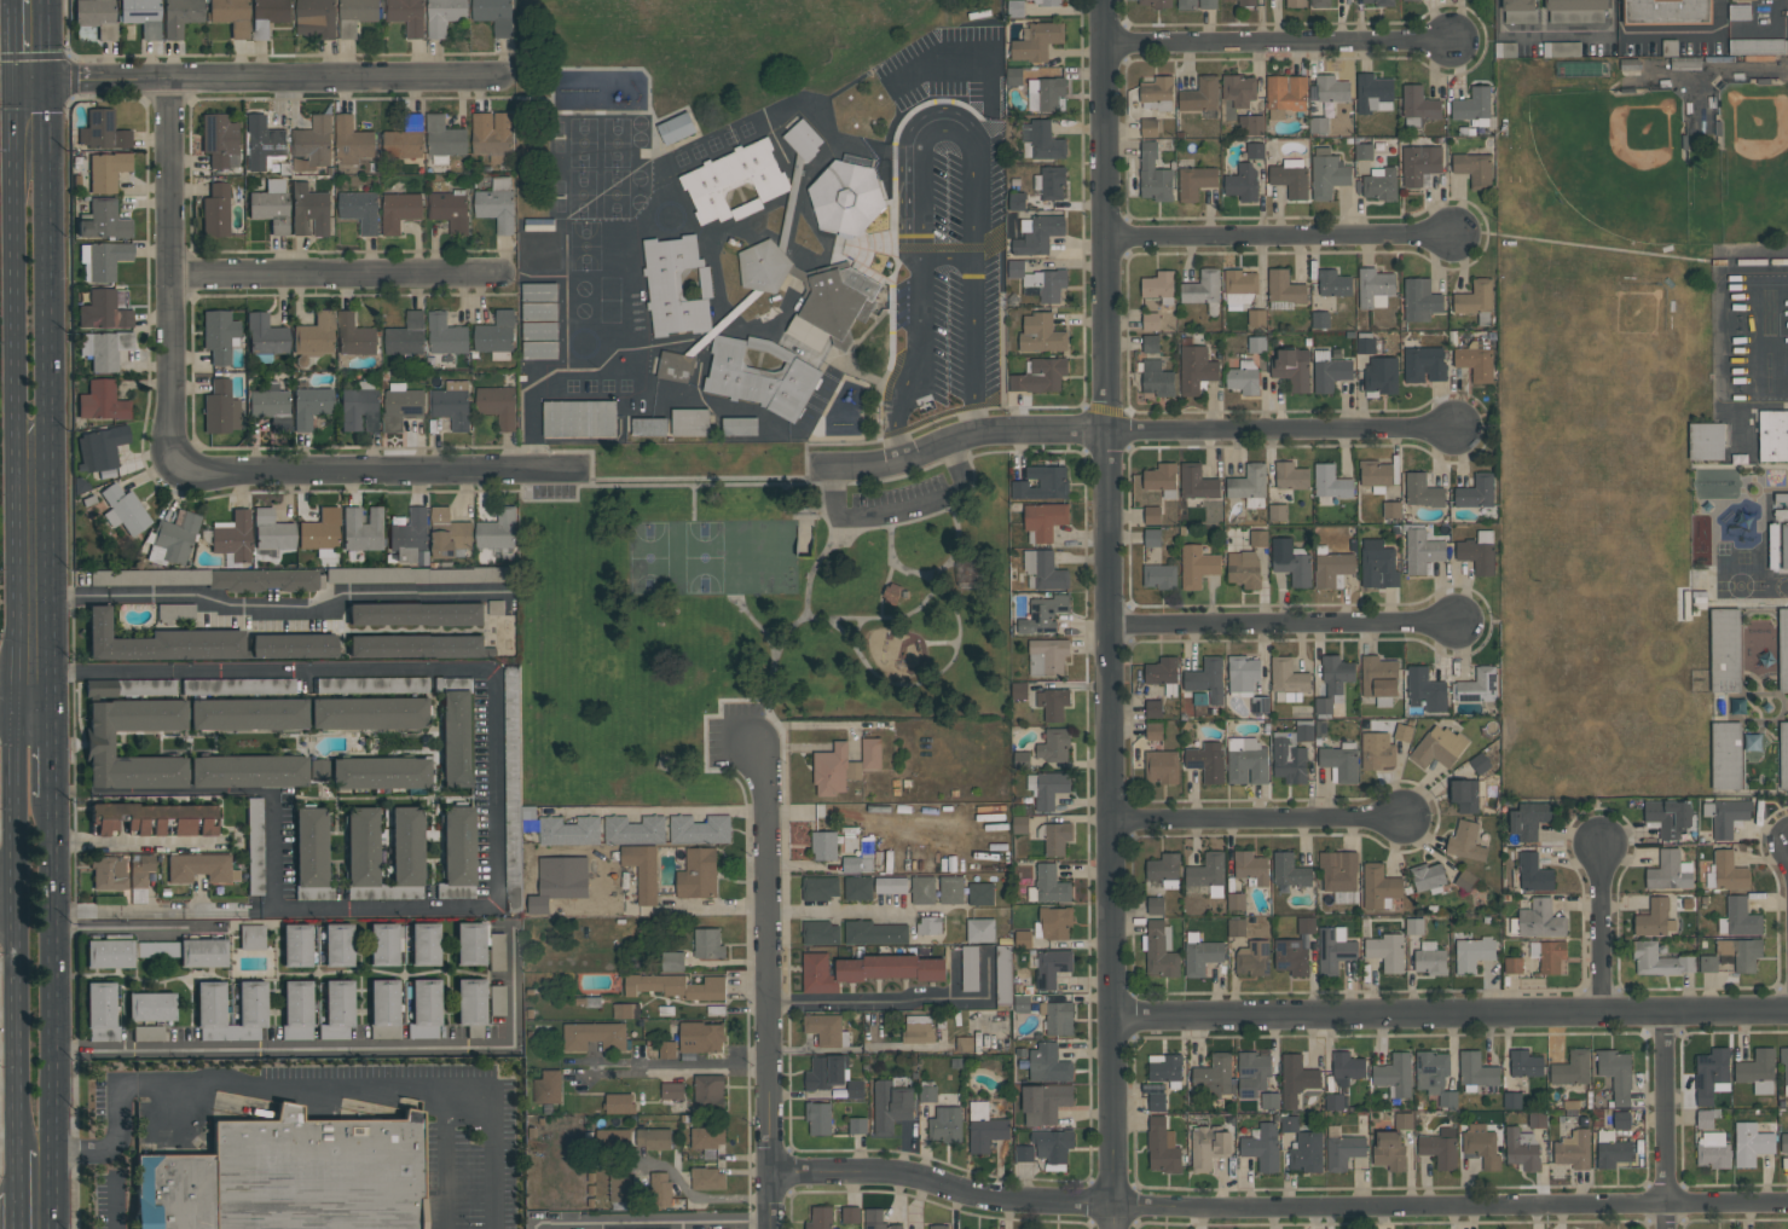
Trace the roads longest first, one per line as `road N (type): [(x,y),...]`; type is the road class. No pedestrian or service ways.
road 1 (residential): [(1109,0),(1118,1228)]
road 2 (primary): [(10,81),(16,1149)]
road 3 (residential): [(774,1176),(898,1175),(977,1196),(1118,1205),(1787,1204)]
road 4 (primary): [(46,711),(45,0)]
road 5 (residential): [(1118,1018),(1787,1012)]
road 6 (residential): [(10,81),(516,80)]
road 7 (residential): [(753,741),(771,806),(774,1228)]
road 8 (primary): [(55,1228),(48,796)]
road 9 (residential): [(179,468),(209,474),(584,468)]
road 10 (residential): [(169,77),(170,444),(179,468)]
road 11 (residential): [(1110,237),(1459,236)]
road 12 (residential): [(1112,433),(1460,428)]
road 13 (residential): [(1110,44),(1457,41)]
road 14 (residential): [(1116,624),(1462,619)]
road 15 (residential): [(169,278),(504,274)]
road 16 (residential): [(814,468),(902,460),(978,436),(1112,433)]
road 17 (residential): [(1117,819),(1401,818)]
road 18 (residential): [(1663,1014),(1669,1228)]
road 19 (residential): [(1599,1014),(1598,848)]

